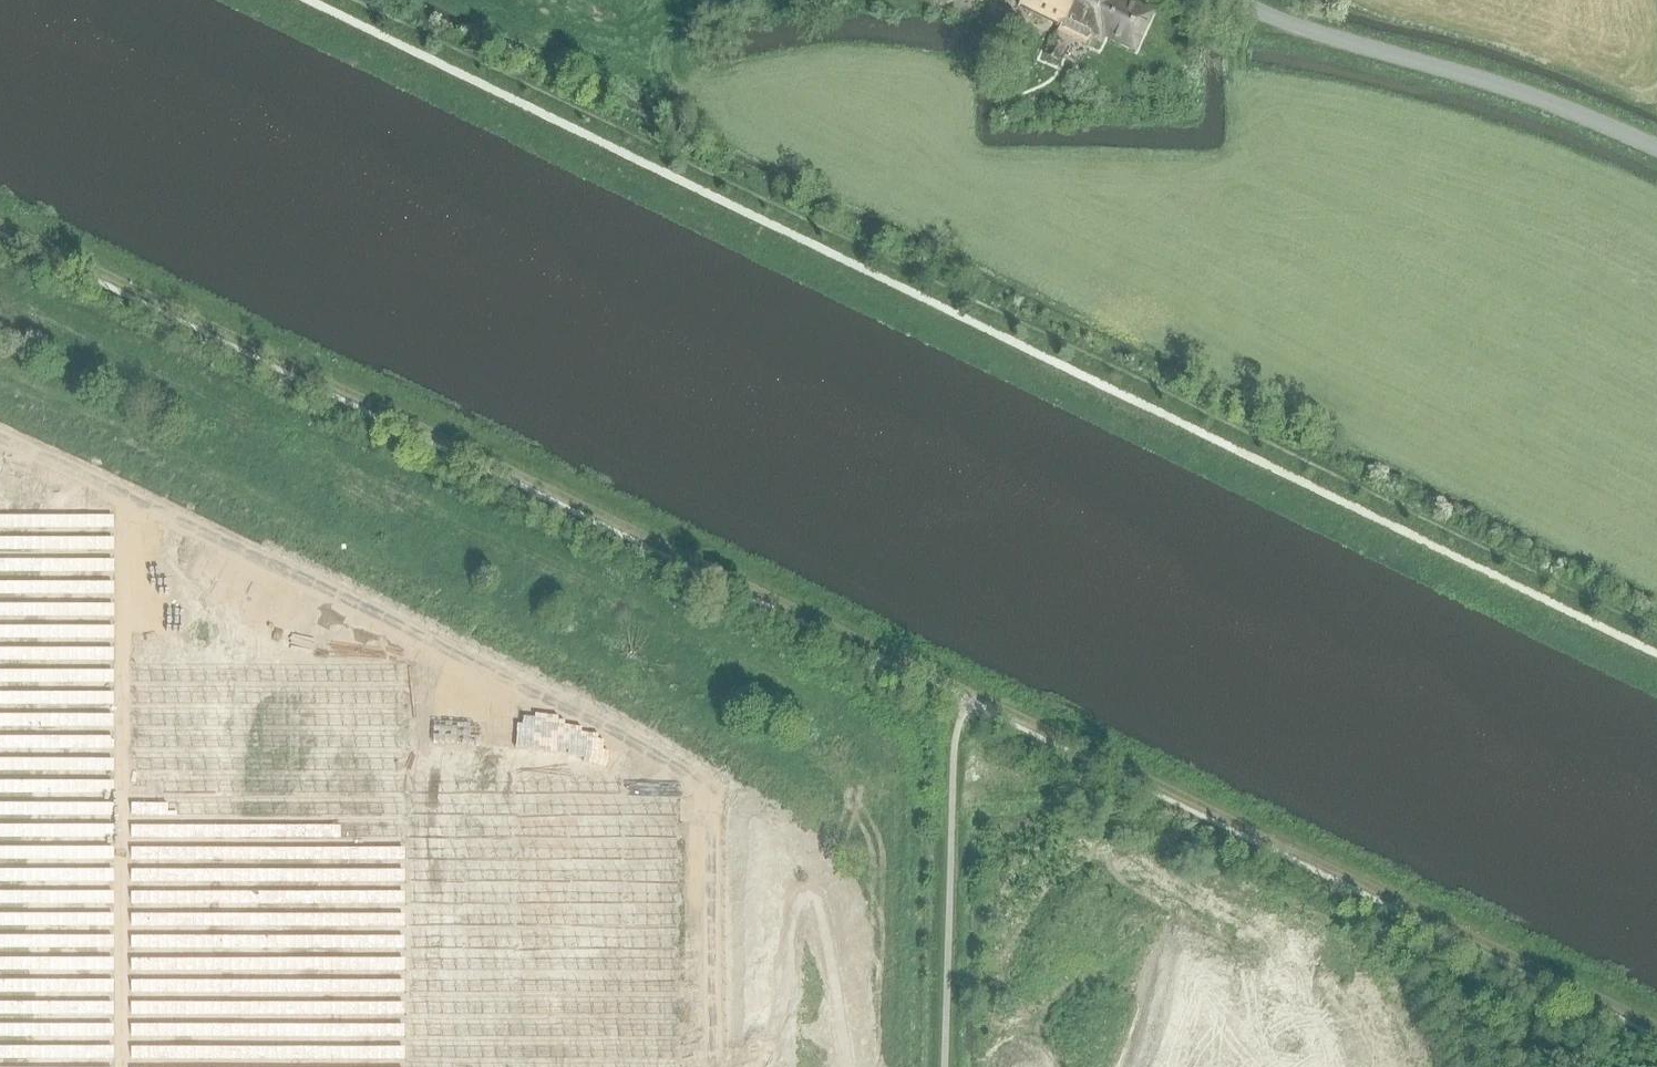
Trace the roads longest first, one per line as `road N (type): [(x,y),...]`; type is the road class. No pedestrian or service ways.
road 1 (track): [(0,224),(1656,1024)]
road 2 (unclassified): [(1656,148),(1502,87),(1226,0)]

